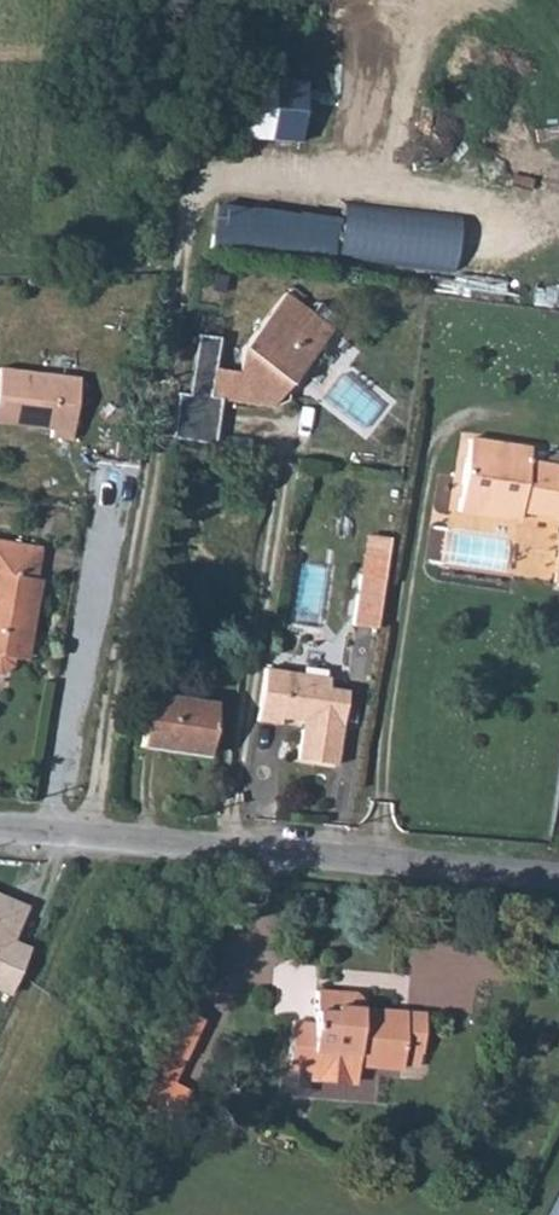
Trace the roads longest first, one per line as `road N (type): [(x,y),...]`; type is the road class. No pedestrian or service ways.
road 1 (track): [(92,828),(188,208)]
road 2 (unclassified): [(0,822),(558,860)]

